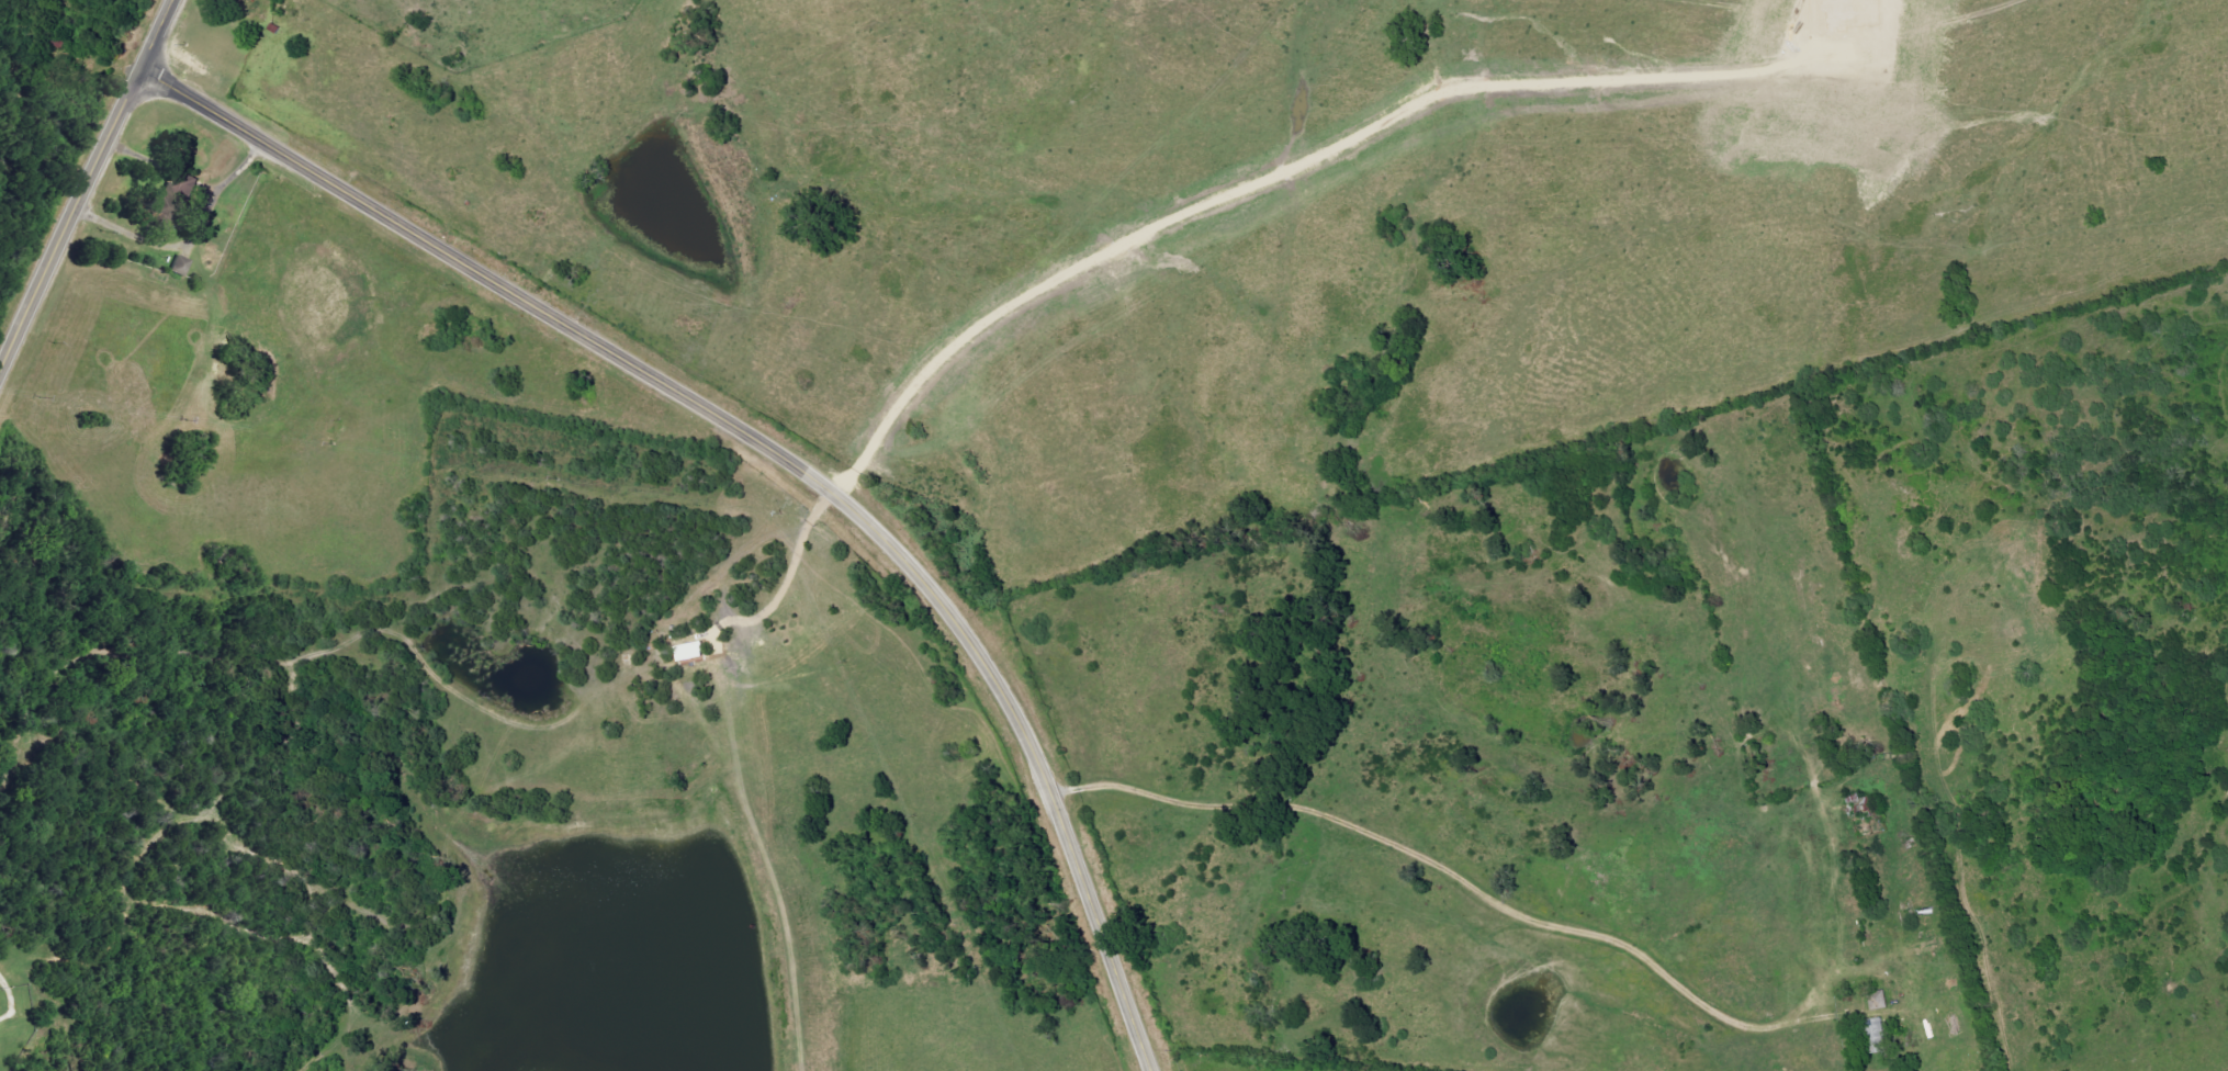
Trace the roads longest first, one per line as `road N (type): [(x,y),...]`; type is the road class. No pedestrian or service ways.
road 1 (tertiary): [(1155,1070),(1065,801),(995,678),(891,544),(846,500),(732,422),(138,71)]
road 2 (tertiary): [(0,374),(173,0)]

